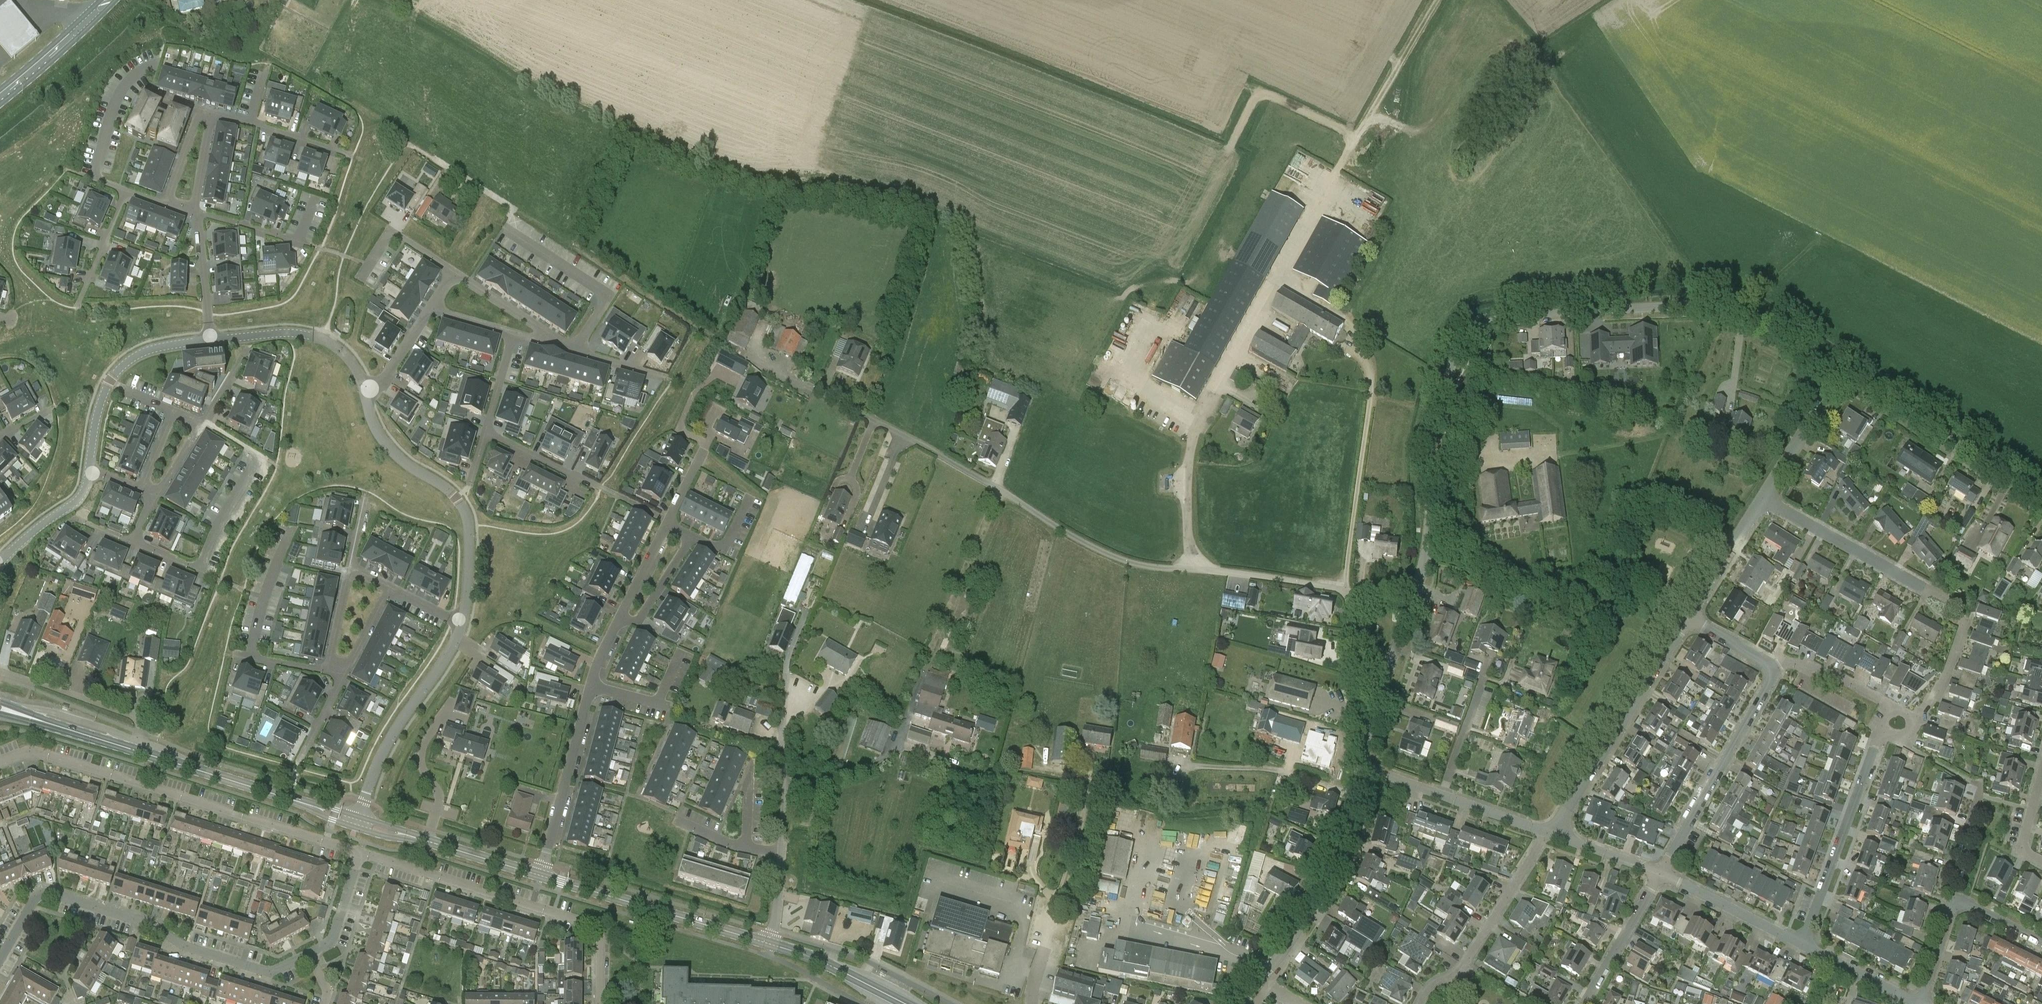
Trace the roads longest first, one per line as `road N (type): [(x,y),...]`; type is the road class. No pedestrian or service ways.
road 1 (residential): [(1354,596),(1123,560),(723,343)]
road 2 (residential): [(1841,371),(1768,322),(1711,306),(1494,320),(1460,349),(1441,393),(1427,448),(1417,589)]
road 3 (residential): [(0,761),(36,750),(361,852)]
road 4 (residential): [(312,956),(278,972),(242,965),(180,946),(143,922),(45,893),(0,960)]
road 5 (residential): [(1917,715),(1942,685),(1964,607),(1766,495)]
road 6 (residential): [(594,1003),(596,929),(586,922),(361,852)]
road 7 (track): [(1334,175),(1370,120),(1412,130),(1430,123),(1487,46),(1512,41),(1532,60),(1552,59)]
road 8 (residential): [(364,393),(384,442),(464,511),(469,545),(461,623)]
road 9 (residential): [(538,874),(617,619)]
road 10 (residential): [(1550,827),(1693,613)]
road 11 (residential): [(1032,1003),(1093,757)]
road 12 (tertiary): [(770,944),(538,874)]
road 13 (residential): [(1355,794),(1325,884),(1242,1003)]
road 14 (residential): [(2041,503),(1841,371)]
road 15 (residential): [(1660,871),(1780,665)]
road 16 (tertiary): [(358,820),(133,750)]
road 17 (residential): [(1420,1003),(1431,981),(1461,968),(1550,827)]
road 18 (residential): [(461,623),(389,741),(358,820)]
road 19 (residential): [(1799,937),(1878,729)]
road 20 (residential): [(89,474),(98,411),(116,373),(148,350),(211,340)]
road 21 (residential): [(200,424),(259,455),(199,571)]
road 22 (tertiary): [(538,874),(358,820)]
road 23 (residential): [(779,855),(786,672)]
road 24 (residential): [(211,340),(276,333),(321,340),(347,358),(364,393)]
road 25 (residential): [(1,671),(129,715),(139,722),(133,750)]
road 26 (residential): [(77,309),(126,191),(166,204)]
road 27 (residential): [(1417,589),(1365,749)]
road 28 (residential): [(428,310),(453,273),(544,331),(541,342)]
road 29 (track): [(1230,145),(1261,94),(1356,137)]
road 30 (residential): [(1799,937),(1660,871)]
road 31 (residential): [(1354,596),(1365,749)]
road 32 (residential): [(1585,1003),(1660,871)]
road 33 (tertiary): [(906,1003),(770,944)]
road 34 (residential): [(1766,495),(1841,371)]
road 35 (residential): [(351,155),(214,113)]
road 36 (primary): [(0,95),(106,0)]
road 37 (residential): [(1693,613),(1766,495)]
road 38 (residential): [(1920,1003),(1799,937)]
road 39 (track): [(1370,120),(1435,0)]
road 40 (residential): [(484,435),(601,487)]
road 41 (residential): [(664,377),(541,342)]
road 42 (residential): [(0,563),(73,504),(89,474)]
road 43 (residential): [(197,213),(211,340)]
road 44 (residential): [(617,619),(638,622),(695,537)]
road 45 (residential): [(343,676),(328,671),(349,568)]

